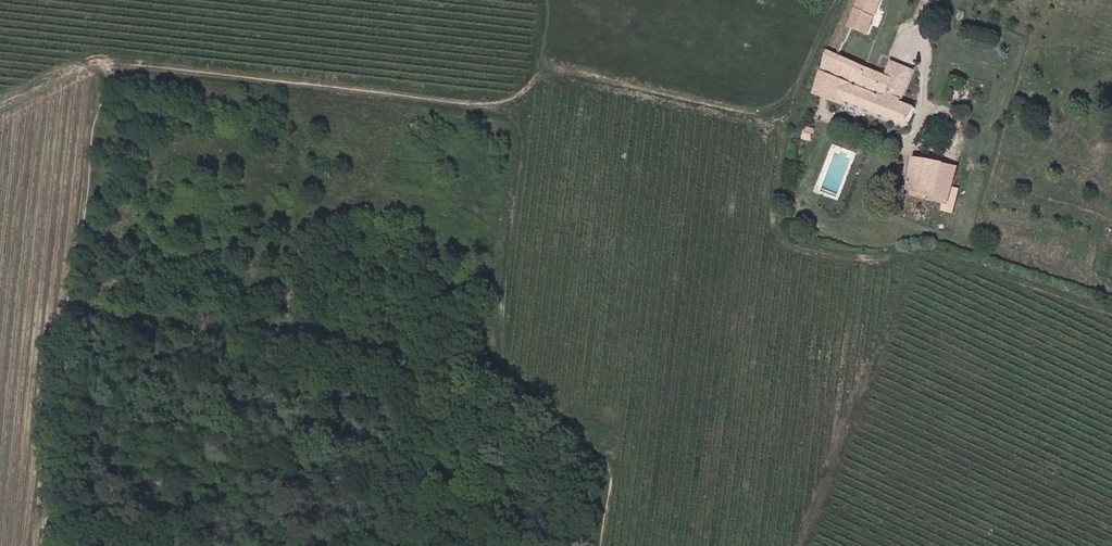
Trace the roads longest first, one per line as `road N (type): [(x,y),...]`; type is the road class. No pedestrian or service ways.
road 1 (track): [(0,106),(102,63),(501,106),(521,132),(499,364),(617,446),(603,545)]
road 2 (track): [(805,545),(920,252),(870,257),(821,250),(792,240),(779,220),(788,116),(845,0)]
road 3 (track): [(788,116),(564,68),(501,106)]

